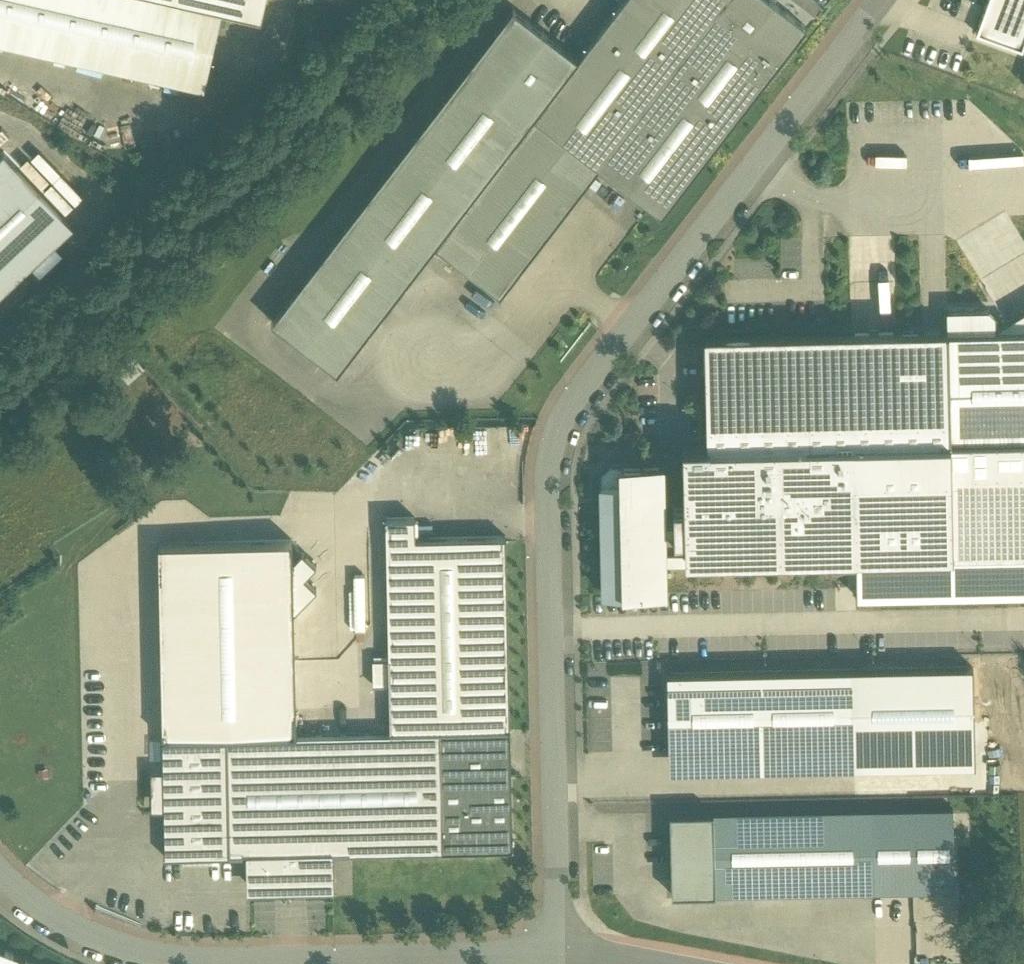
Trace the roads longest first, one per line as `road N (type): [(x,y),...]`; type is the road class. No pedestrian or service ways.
road 1 (residential): [(553,955),(555,433),(570,399),(877,0)]
road 2 (residential): [(0,863),(83,929),(168,963),(553,955)]
road 3 (track): [(0,357),(376,0)]

